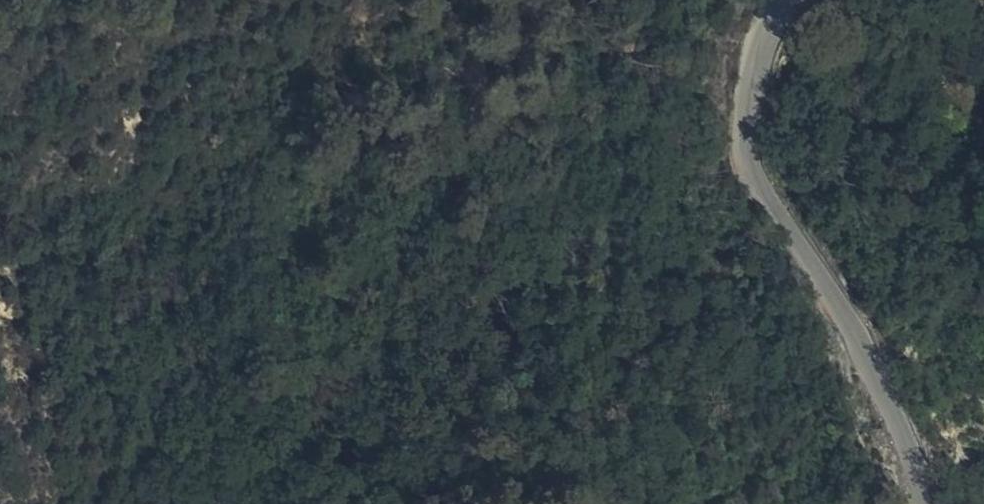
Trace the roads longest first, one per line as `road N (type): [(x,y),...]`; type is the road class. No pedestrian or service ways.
road 1 (tertiary): [(926,503),(863,353),(752,174),(743,130),(752,85),(791,0)]

